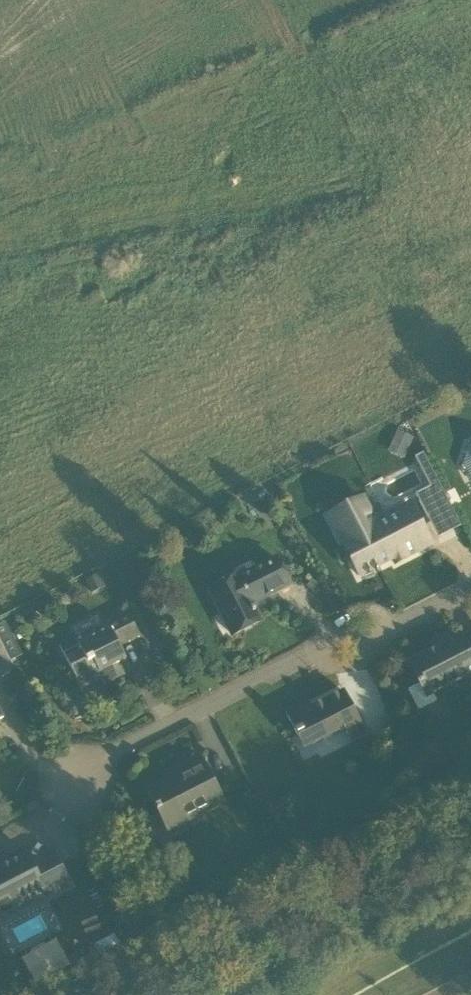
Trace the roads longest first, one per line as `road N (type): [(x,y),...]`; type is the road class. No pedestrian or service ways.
road 1 (residential): [(70,772),(470,571)]
road 2 (tertiary): [(149,994),(470,830)]

